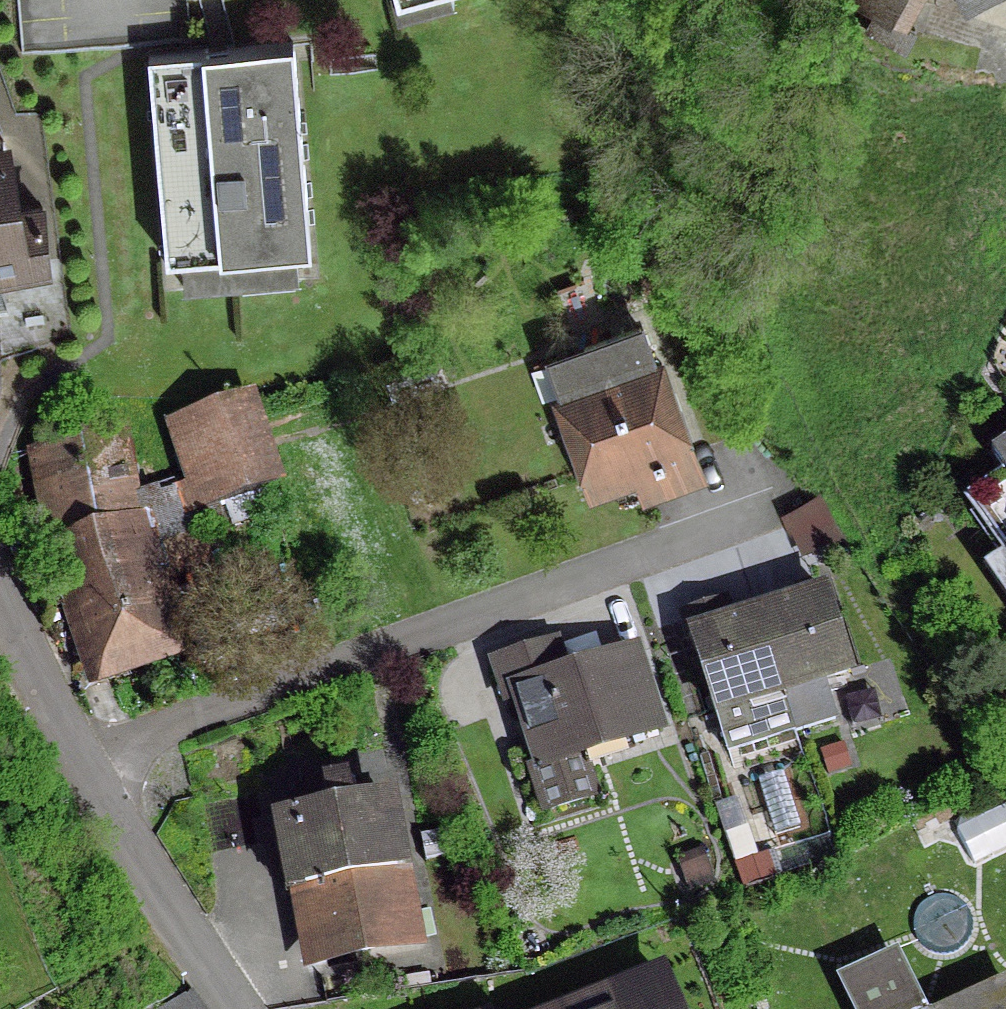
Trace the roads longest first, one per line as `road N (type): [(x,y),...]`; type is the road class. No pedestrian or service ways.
road 1 (residential): [(774,508),(84,761)]
road 2 (residential): [(238,1008),(84,761)]
road 3 (residential): [(84,761),(0,592)]

